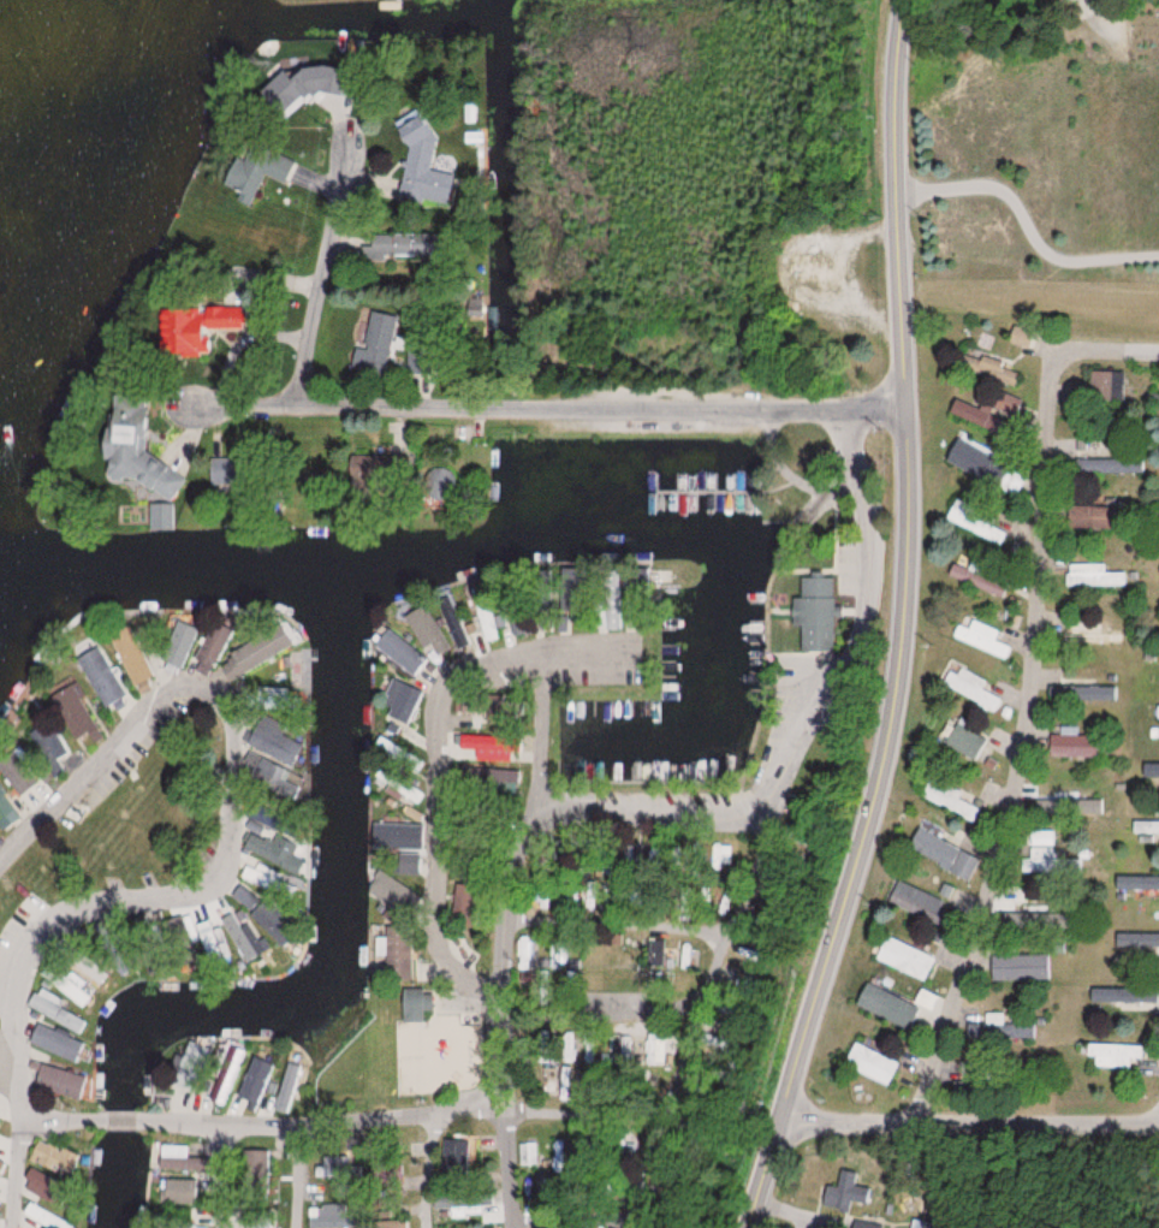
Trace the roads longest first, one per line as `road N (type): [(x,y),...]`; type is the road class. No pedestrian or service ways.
road 1 (tertiary): [(749,1227),(905,671),(913,556),(894,53),(906,0)]
road 2 (residential): [(630,1227),(774,744),(789,634),(846,410)]
road 3 (residential): [(1158,357),(1109,358),(1072,387),(1051,680),(988,979),(981,1122)]
road 4 (residential): [(905,408),(186,404)]
road 5 (residential): [(171,687),(220,708),(242,744),(230,856),(216,880),(189,895),(67,909),(34,954),(19,1002),(28,1102)]
road 6 (residential): [(546,658),(547,743),(503,986),(519,1227)]
road 7 (residential): [(671,1101),(313,1123),(139,1121)]
road 8 (residential): [(503,986),(458,972),(440,942),(441,698),(471,666),(630,657)]
road 9 (residential): [(1158,1123),(778,1126)]
road 10 (residential): [(303,407),(349,147)]
road 11 (residential): [(0,858),(171,687)]
road 12 (residential): [(750,808),(537,809)]
road 13 (residential): [(503,986),(702,980)]
road 14 (residential): [(519,1173),(649,1169)]
road 15 (residential): [(17,1227),(28,1102)]

